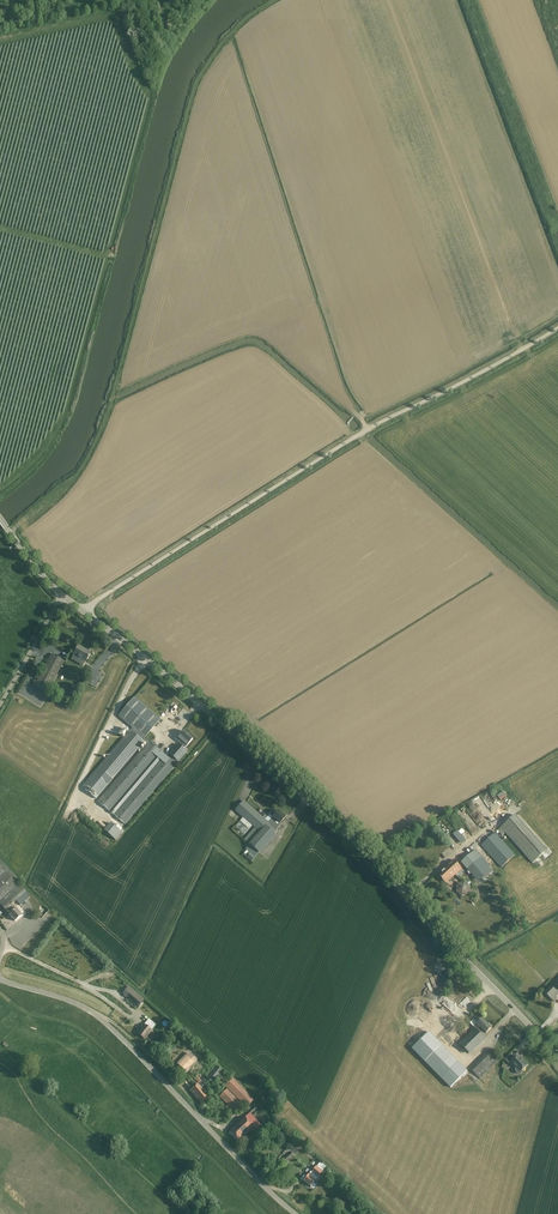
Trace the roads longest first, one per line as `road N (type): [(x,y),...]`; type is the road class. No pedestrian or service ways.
road 1 (tertiary): [(557,1054),(365,851),(82,610)]
road 2 (unclassified): [(82,610),(343,444),(557,328)]
road 3 (tertiary): [(297,1213),(93,1013),(0,981)]
road 4 (unclassified): [(0,705),(62,595)]

